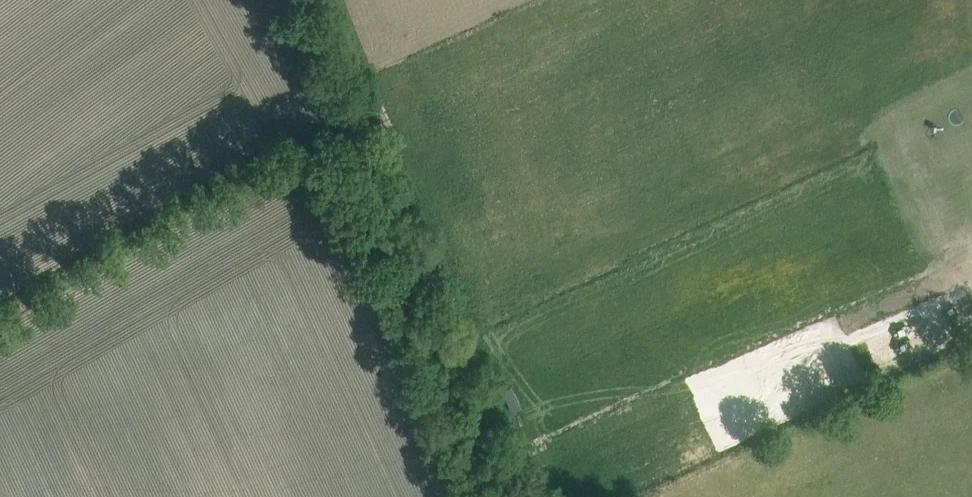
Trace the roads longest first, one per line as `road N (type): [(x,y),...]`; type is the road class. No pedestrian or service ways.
road 1 (track): [(518,496),(348,119),(308,98)]

